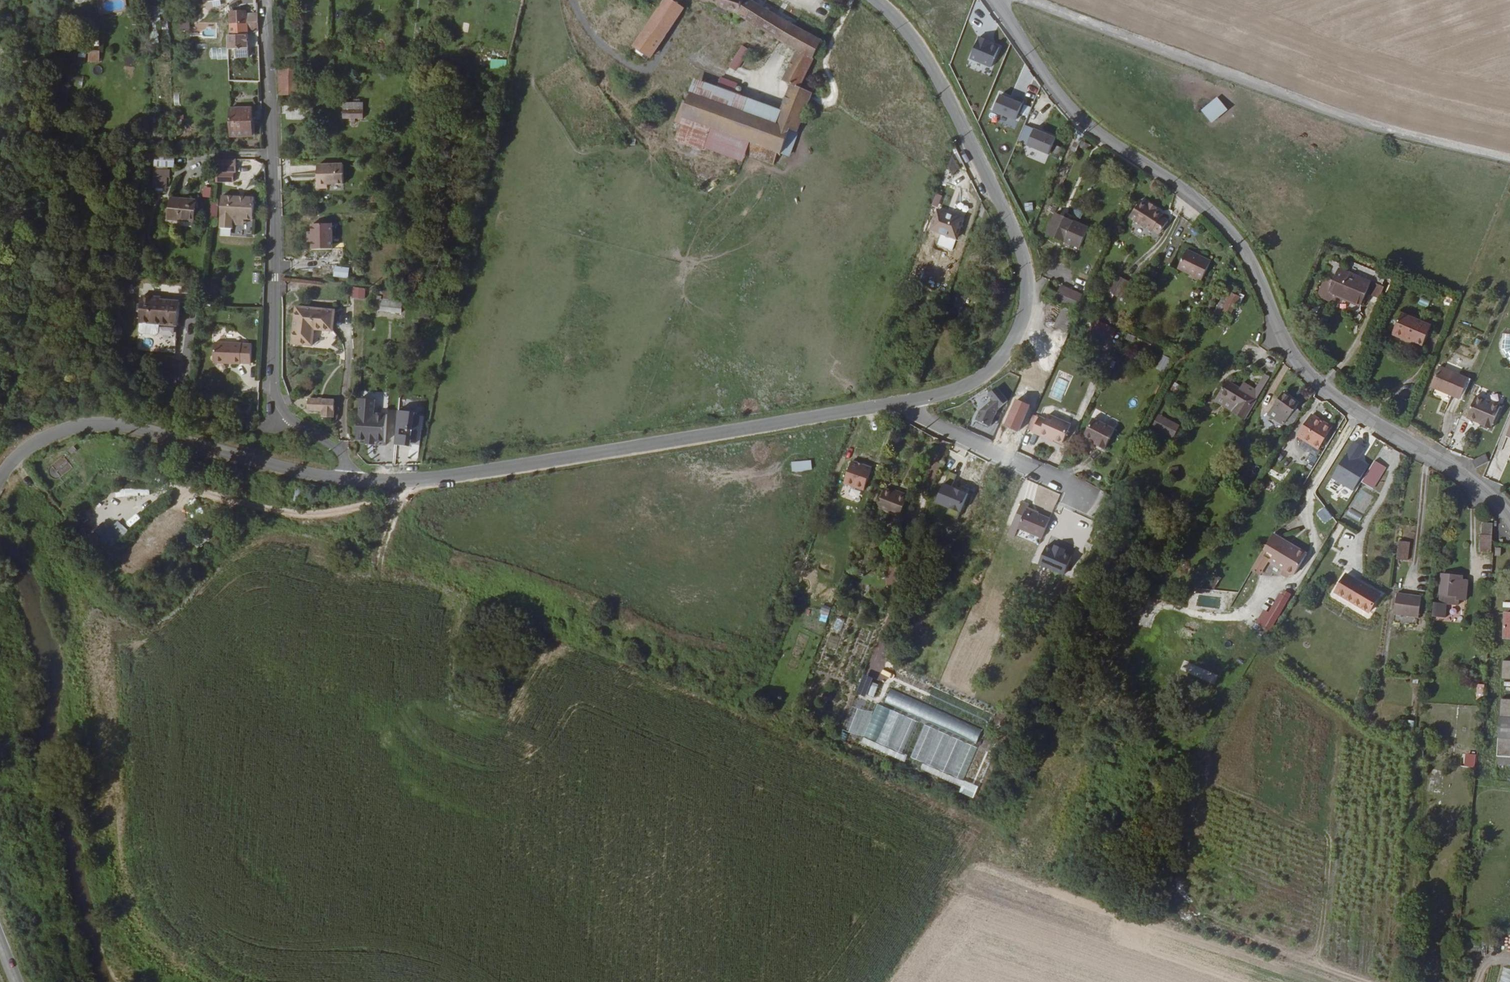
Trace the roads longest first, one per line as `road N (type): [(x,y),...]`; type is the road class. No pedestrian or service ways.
road 1 (residential): [(1509,528),(1465,480),(1306,373),(1222,222),(1076,115),(990,0)]
road 2 (tertiary): [(877,0),(923,52),(1013,227),(1028,277),(1021,325),(1005,356),(963,389),(906,402)]
road 3 (track): [(1509,159),(1296,102),(1024,0)]
road 4 (tertiary): [(906,402),(427,482)]
road 5 (residential): [(264,0),(275,394),(292,419)]
road 6 (tertiary): [(350,479),(103,424),(35,443),(0,479)]
road 7 (unclassified): [(427,482),(401,497),(318,514),(167,486),(111,511)]
road 8 (residential): [(906,402),(1065,478),(1093,502)]

